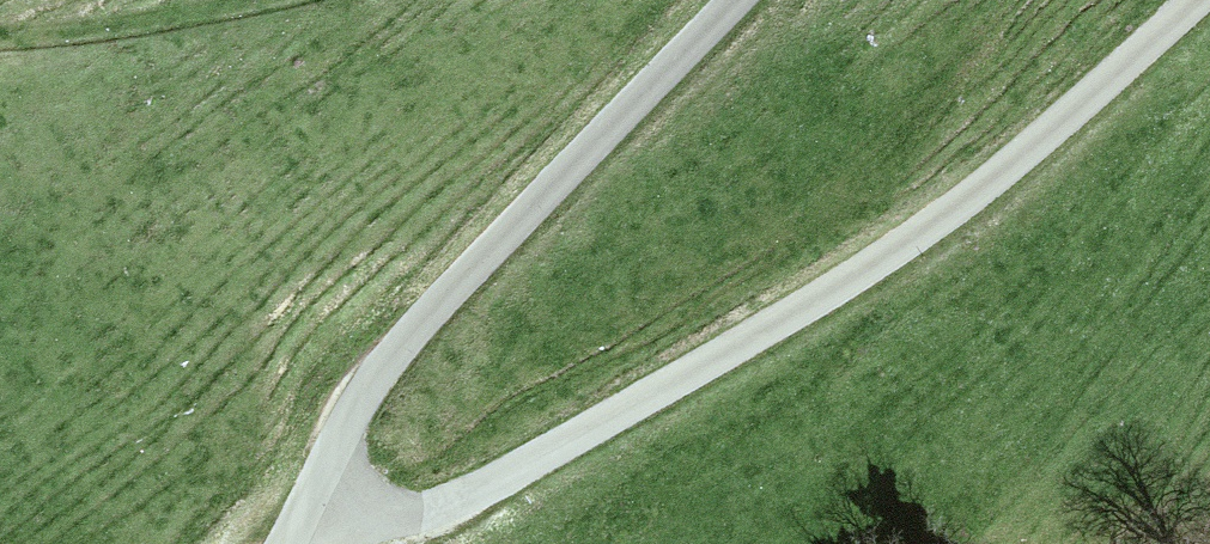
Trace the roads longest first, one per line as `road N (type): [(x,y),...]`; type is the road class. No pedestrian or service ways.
road 1 (track): [(299,543),(401,517),(521,470),(774,324),(921,232),(1041,143),(1195,0)]
road 2 (unclassified): [(292,543),(349,419),(407,333),(732,0)]
road 3 (track): [(299,0),(0,37)]

